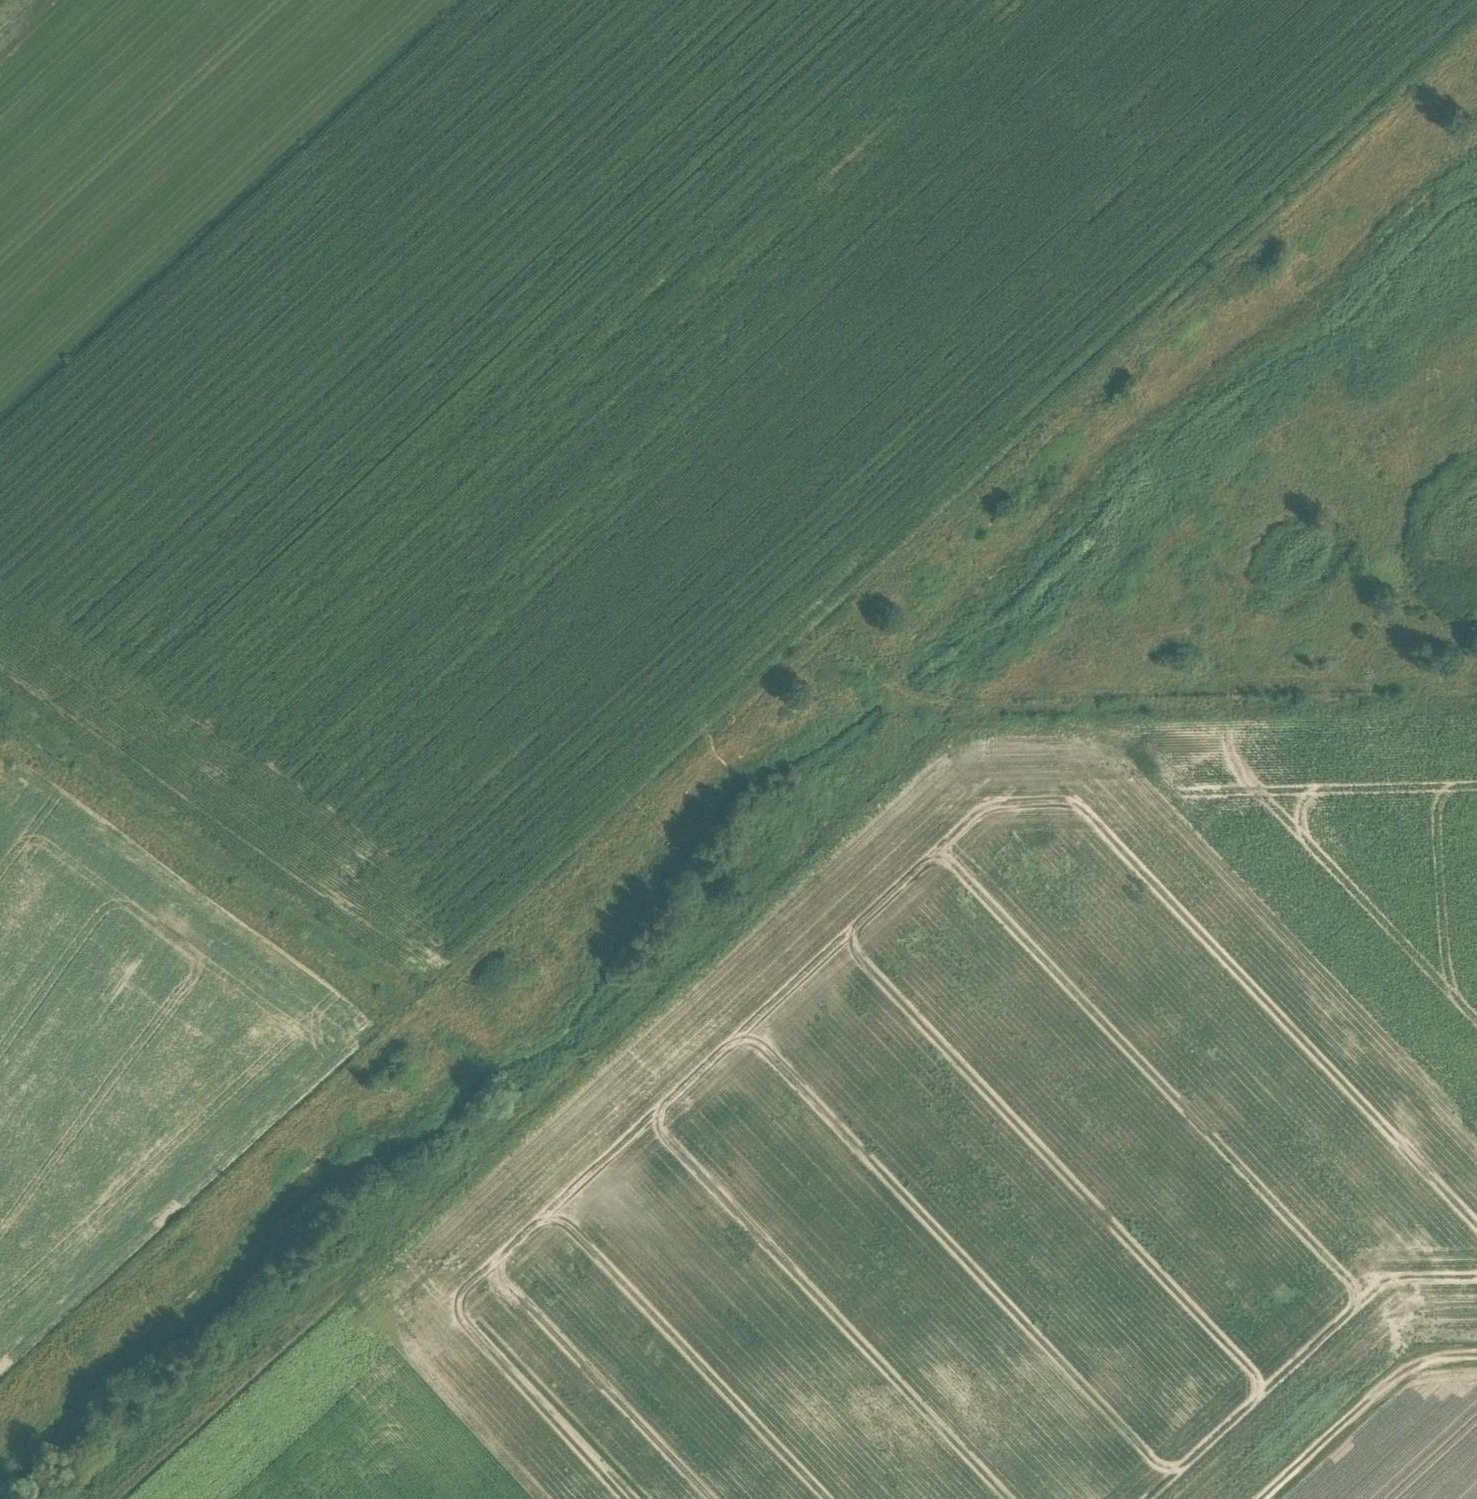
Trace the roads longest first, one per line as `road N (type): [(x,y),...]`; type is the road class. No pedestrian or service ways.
road 1 (track): [(1476,1363),(1439,1364),(1396,1386),(1264,1498)]

